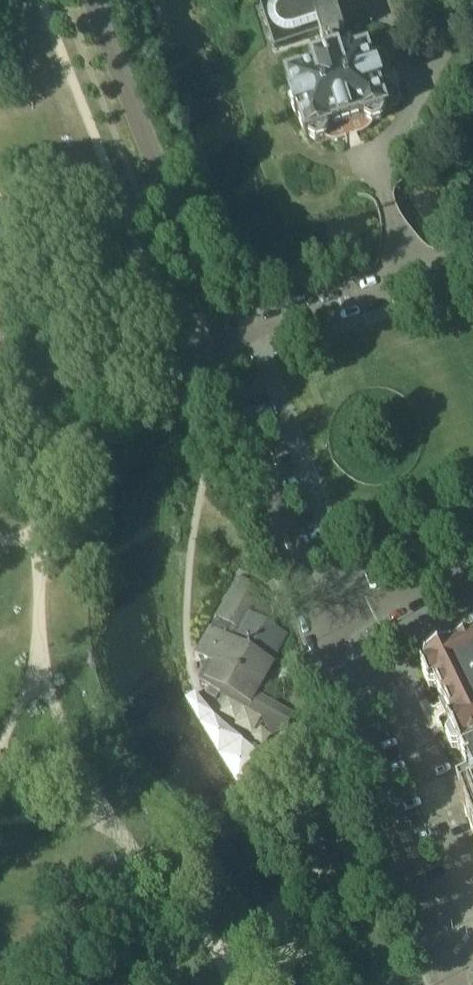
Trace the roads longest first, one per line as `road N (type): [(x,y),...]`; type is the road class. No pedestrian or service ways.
road 1 (residential): [(220,345),(91,0)]
road 2 (residential): [(322,631),(448,966)]
road 3 (residential): [(220,345),(322,631)]
road 4 (residential): [(472,262),(220,345)]
road 5 (residential): [(322,631),(472,557)]

